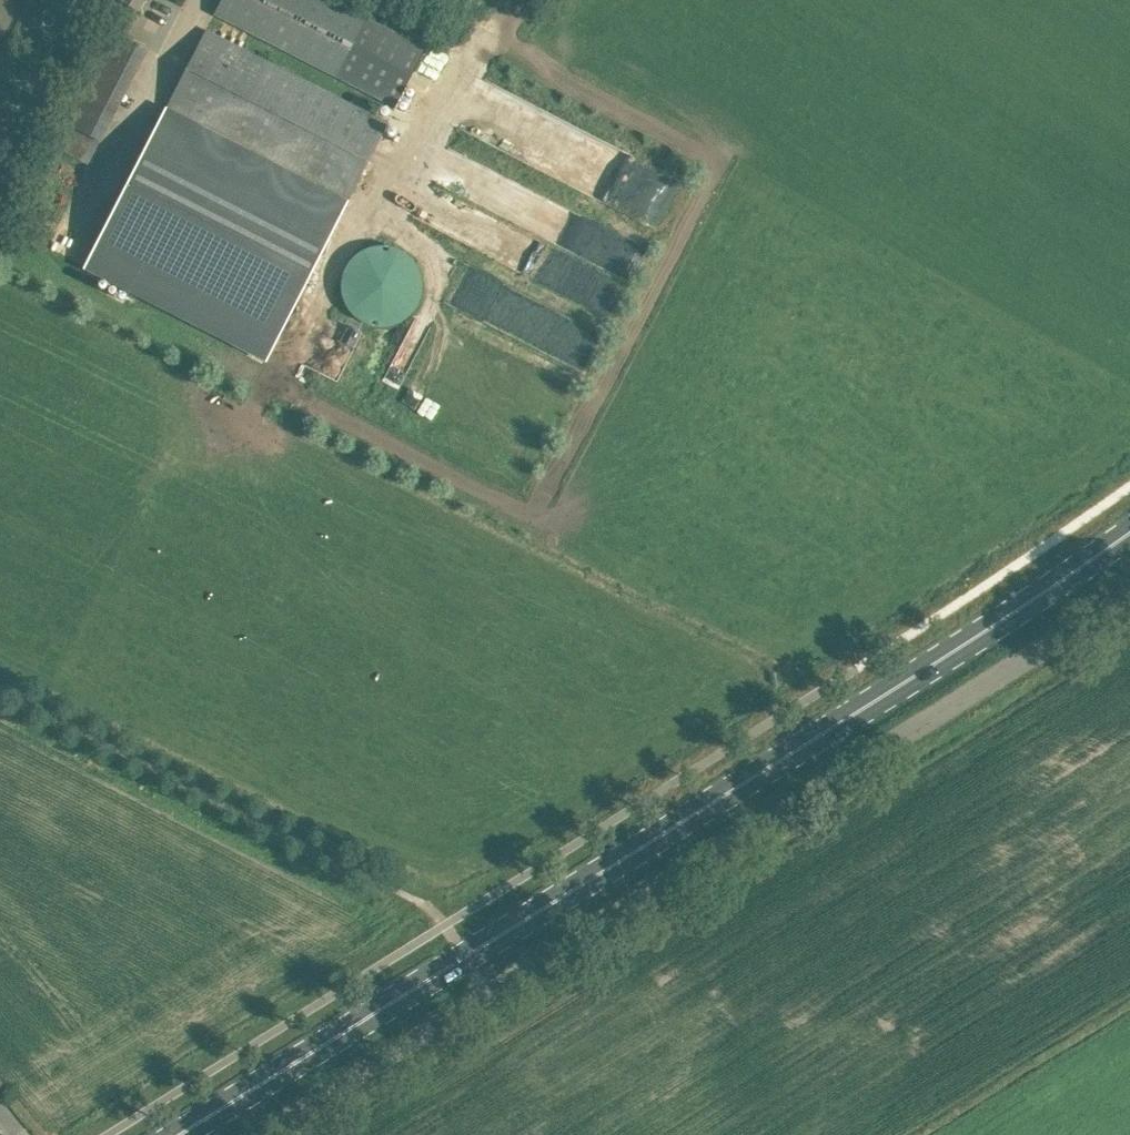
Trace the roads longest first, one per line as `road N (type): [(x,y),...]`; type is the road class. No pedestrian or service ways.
road 1 (primary): [(192,1134),(467,967),(1129,537)]
road 2 (unclassified): [(264,1134),(1129,599)]

